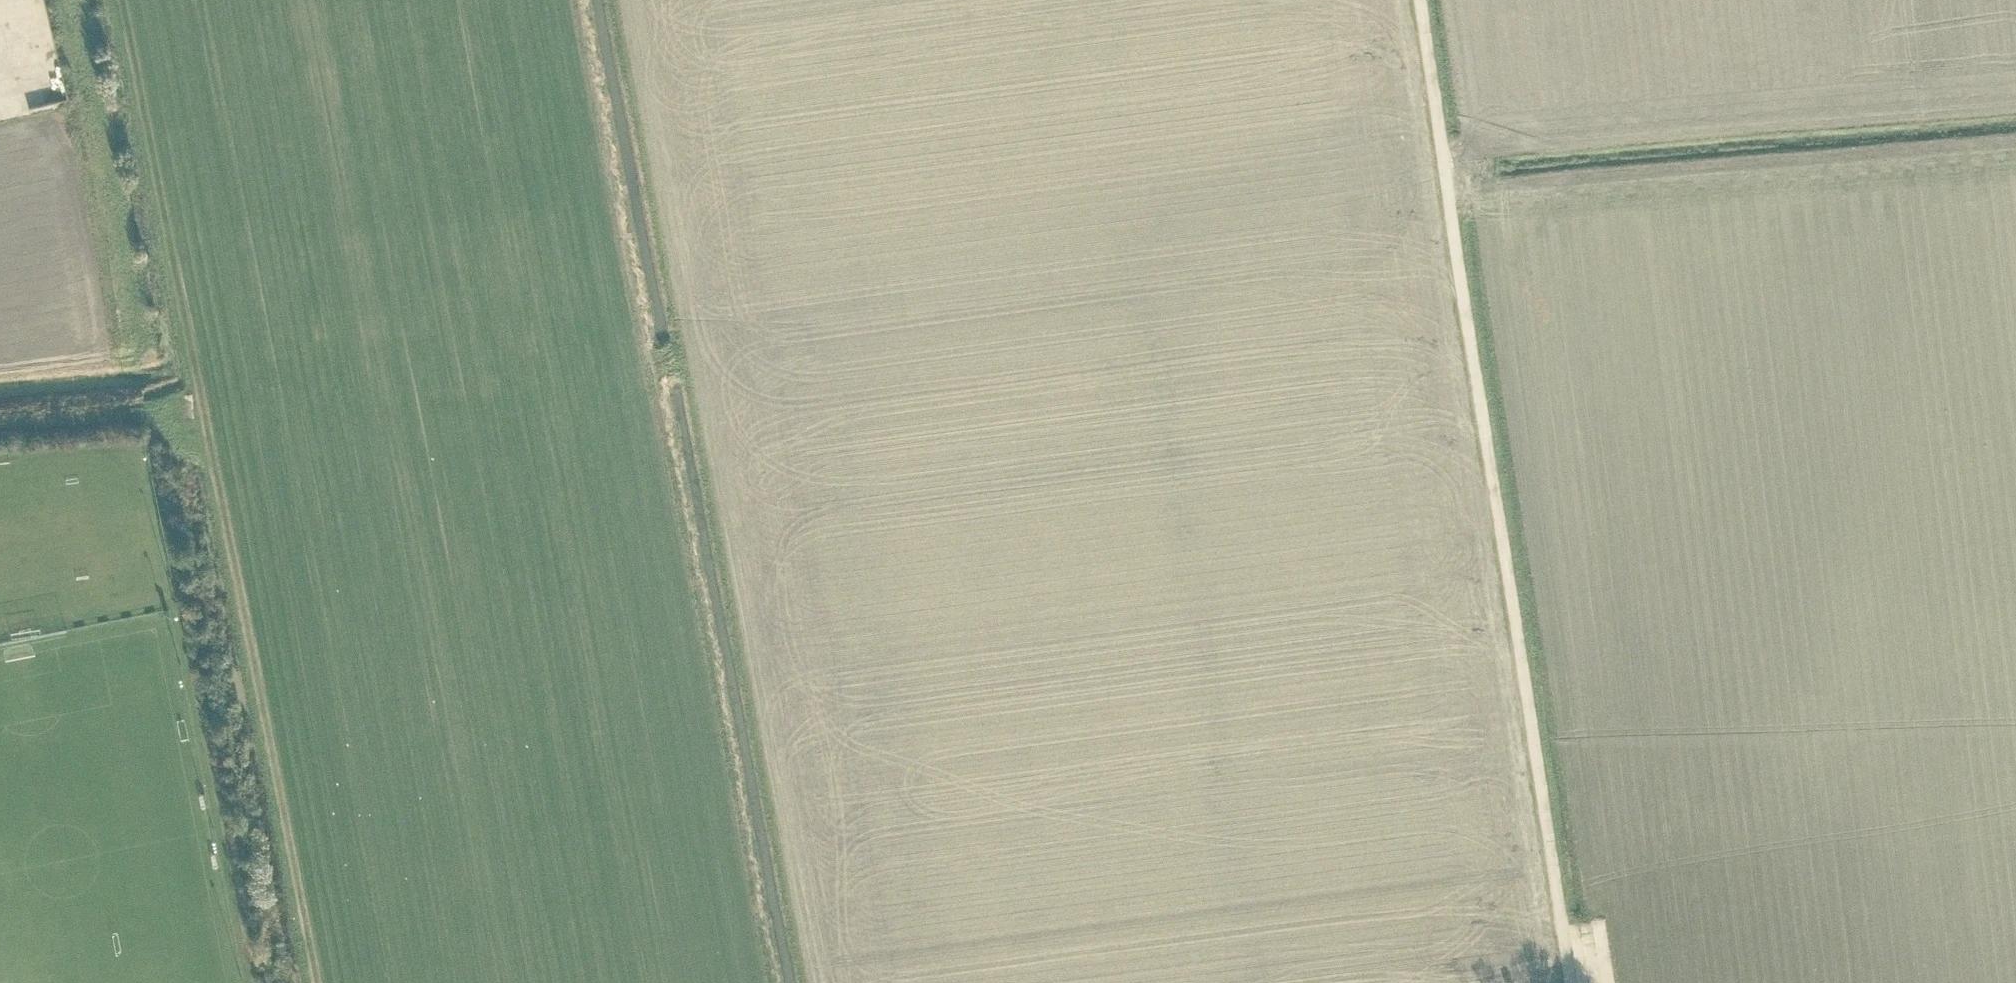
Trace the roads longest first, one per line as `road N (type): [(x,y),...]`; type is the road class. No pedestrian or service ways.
road 1 (track): [(317,982),(197,372)]

